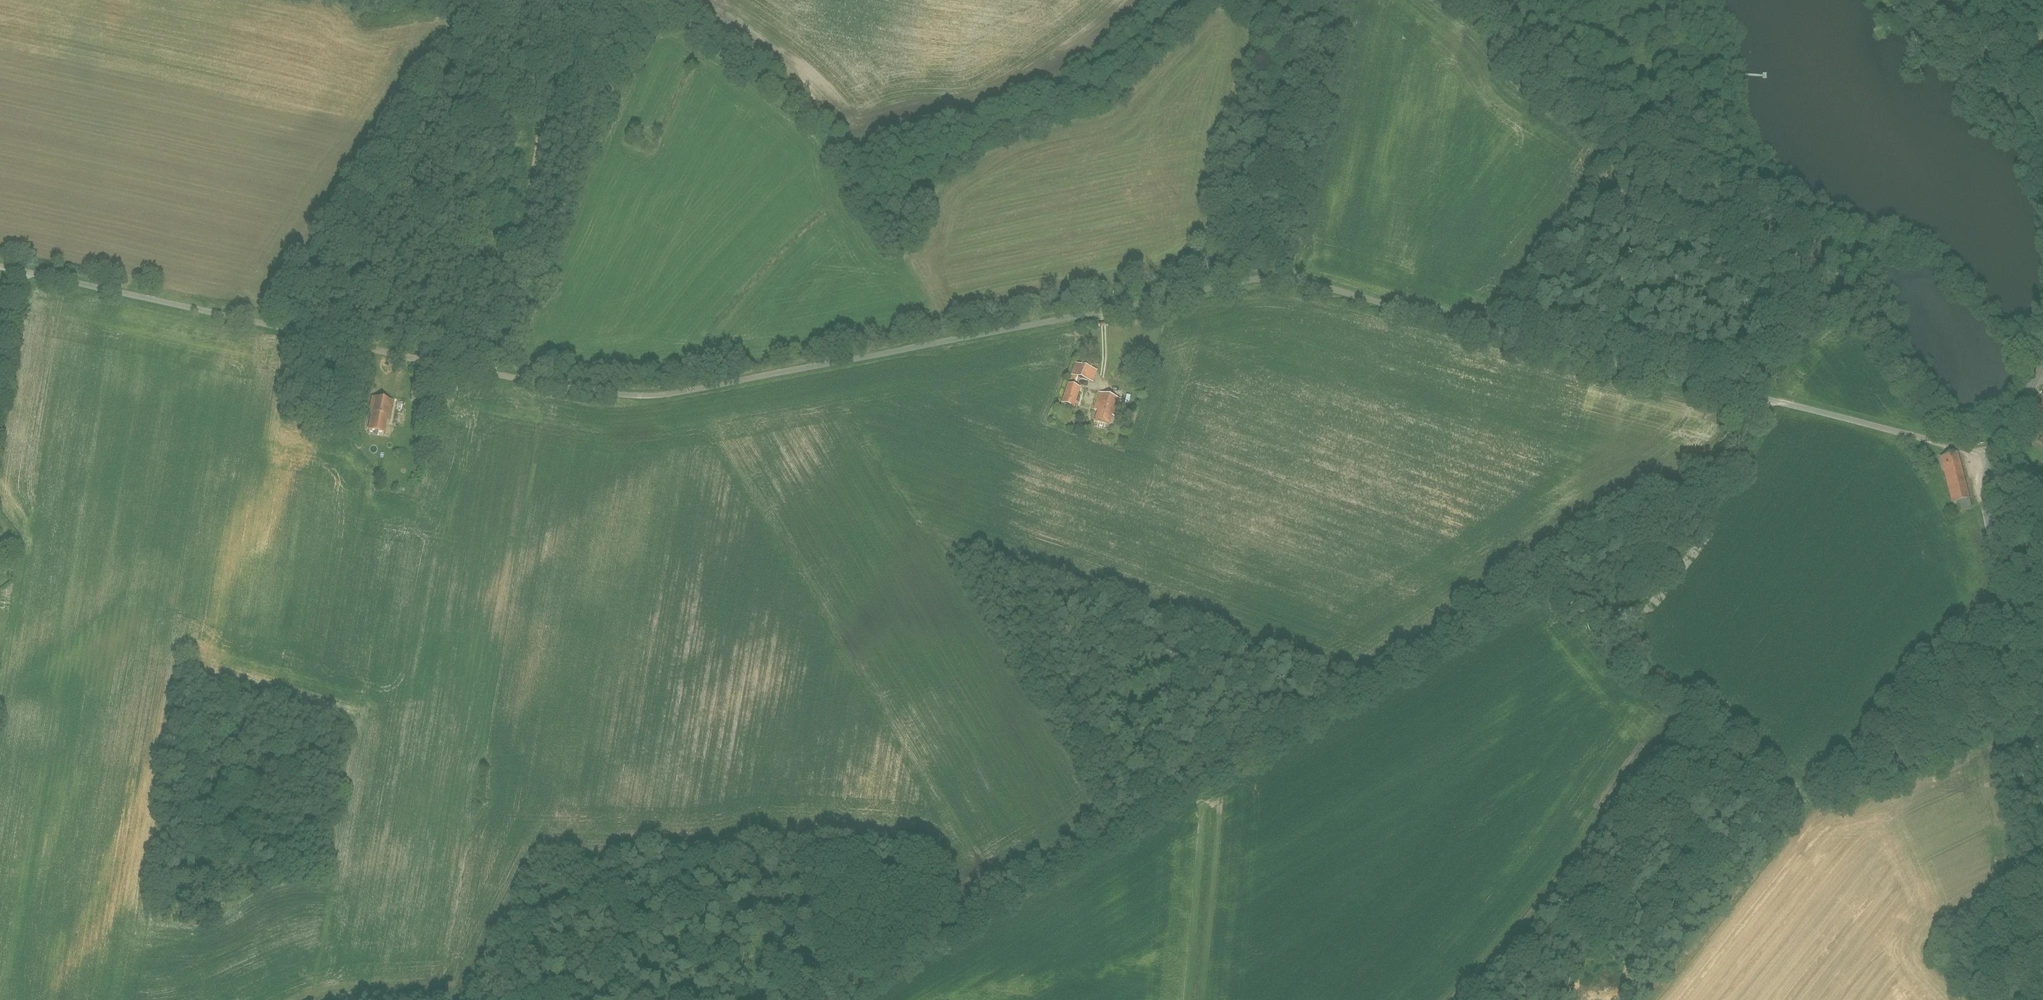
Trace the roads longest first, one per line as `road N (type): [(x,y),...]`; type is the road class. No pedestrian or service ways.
road 1 (unclassified): [(1993,458),(1289,280),(625,396),(0,267)]
road 2 (track): [(836,999),(1080,848),(1566,568),(1656,502),(1762,398)]
road 3 (residential): [(2042,745),(1992,516),(1993,458)]
road 4 (unclassified): [(2042,151),(1947,0)]
road 5 (track): [(23,272),(0,407)]

